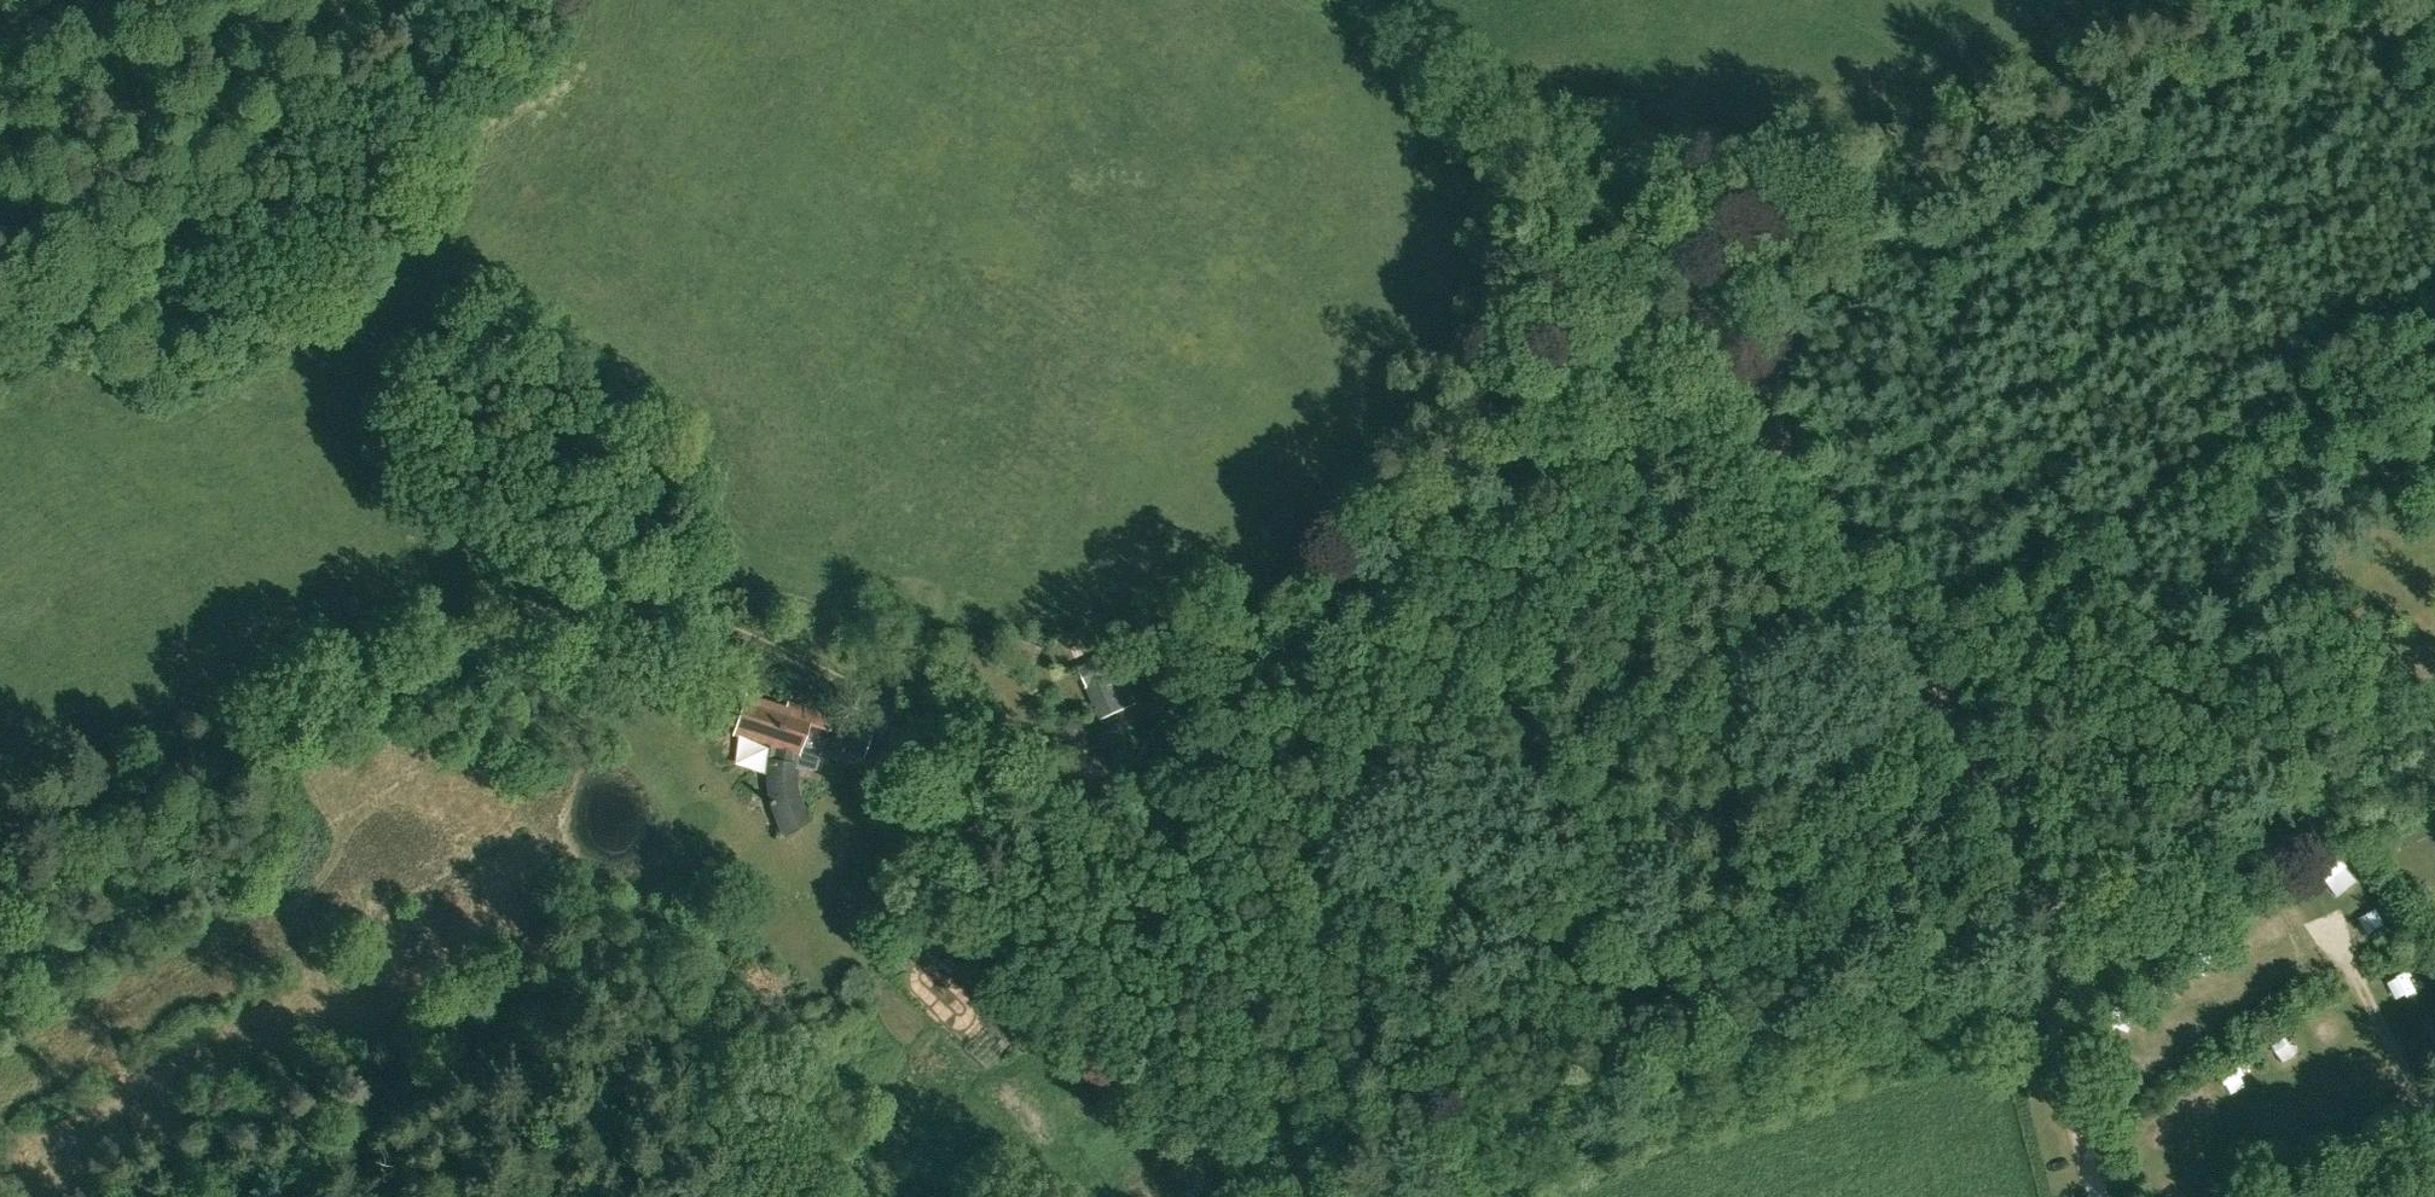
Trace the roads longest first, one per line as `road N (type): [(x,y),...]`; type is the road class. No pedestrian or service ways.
road 1 (unclassified): [(2303,0),(1693,318),(2053,886),(2060,908),(2053,949)]

